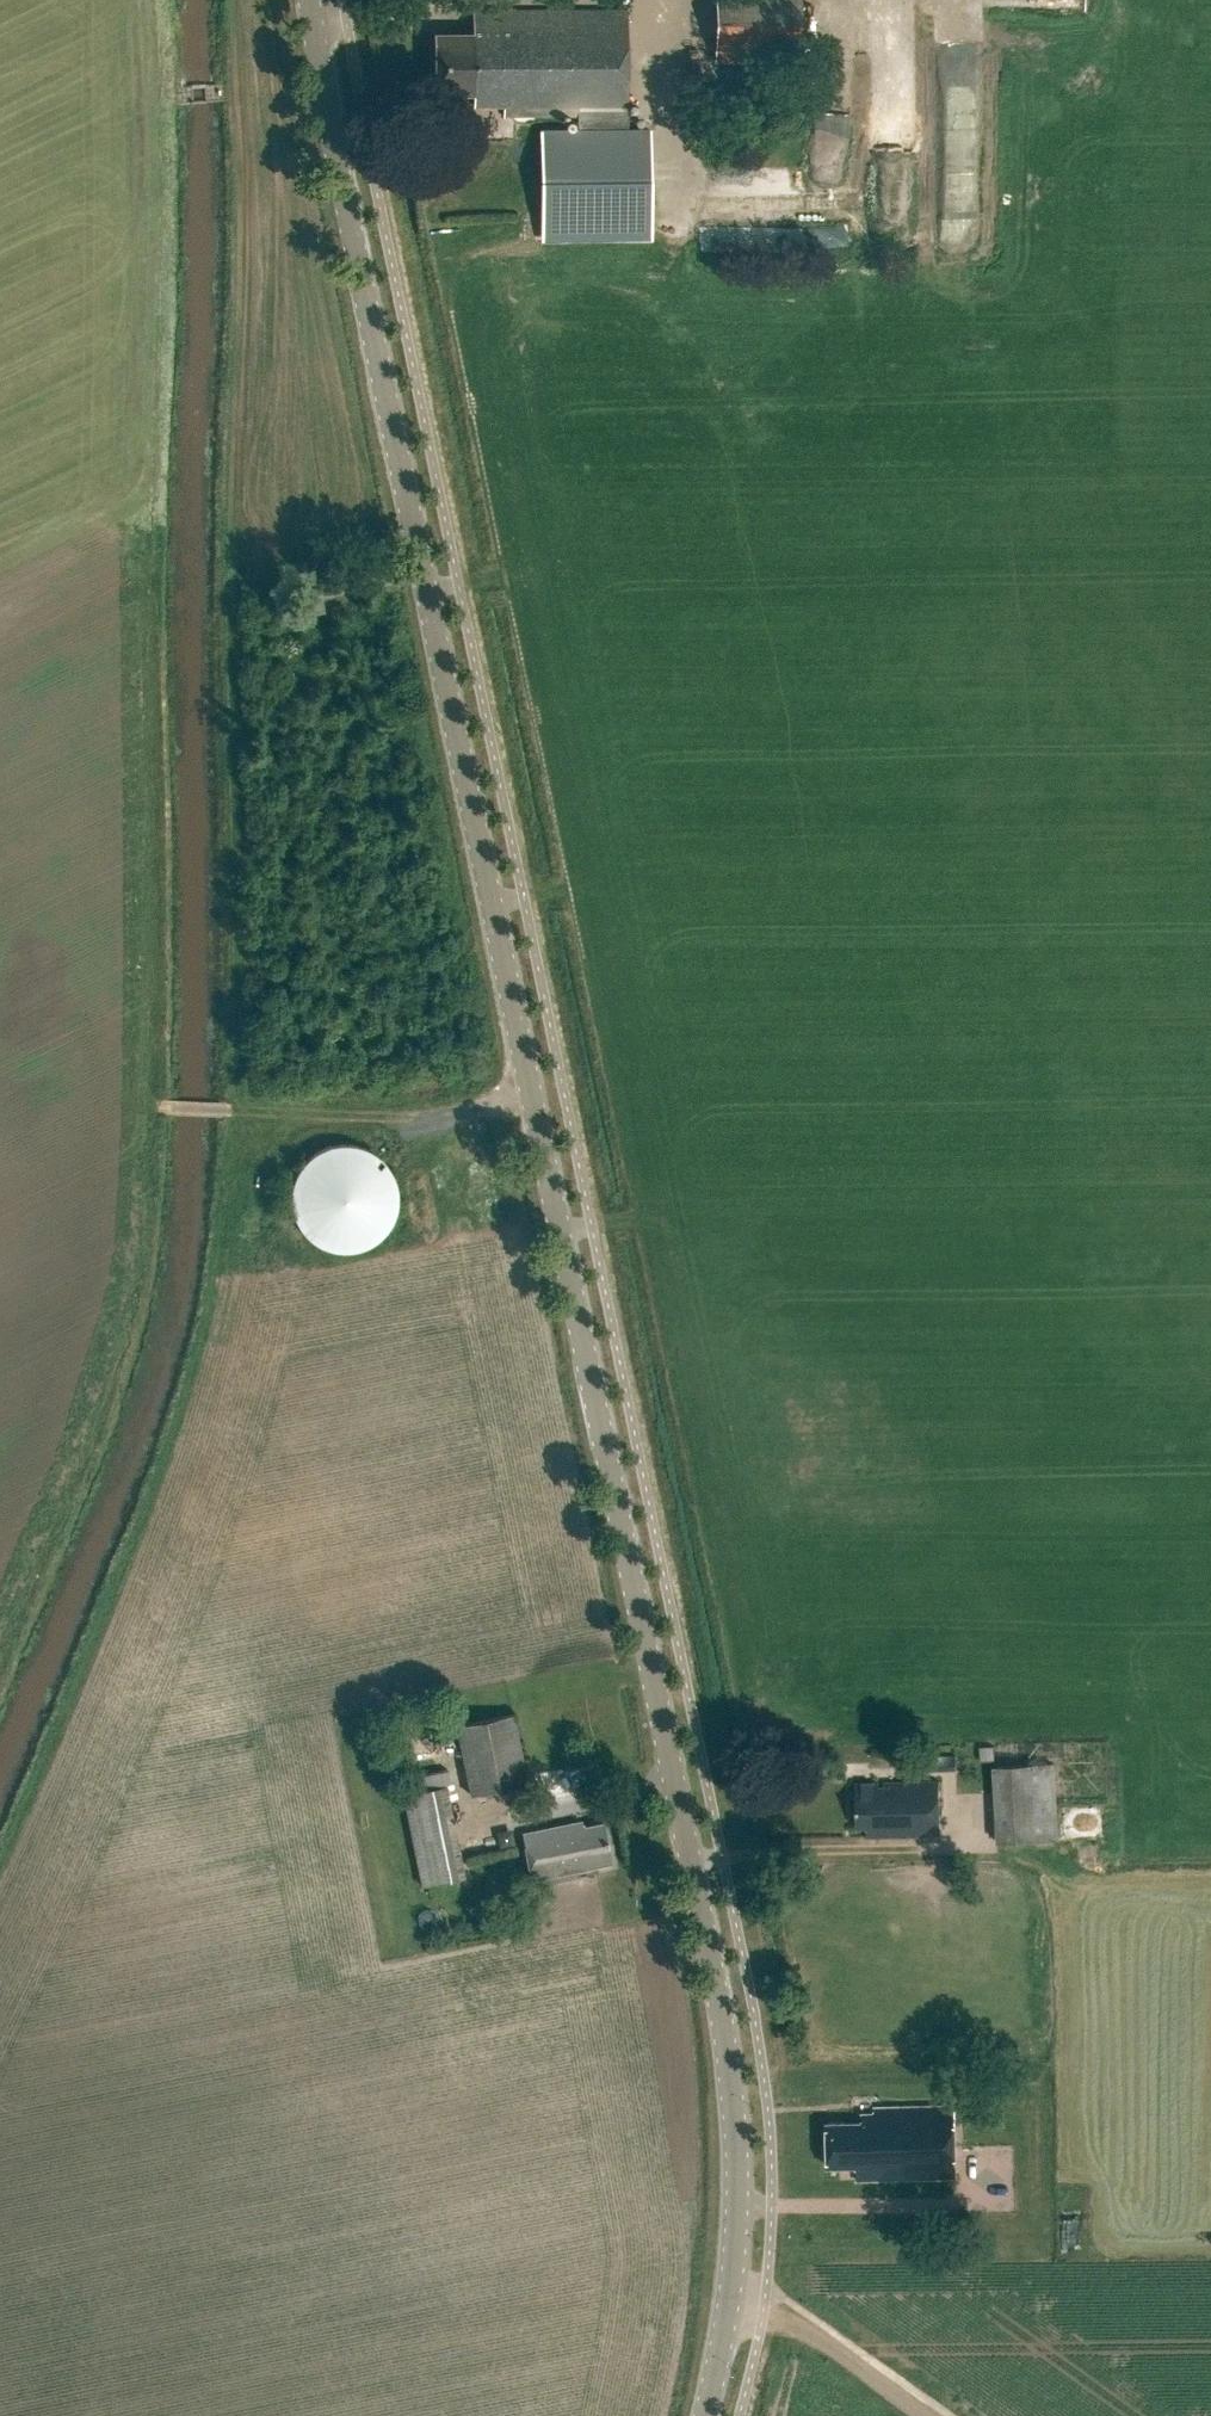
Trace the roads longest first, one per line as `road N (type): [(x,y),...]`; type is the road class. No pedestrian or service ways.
road 1 (secondary): [(705,2415),(736,2261),(739,2132),(703,1906),(315,0)]

